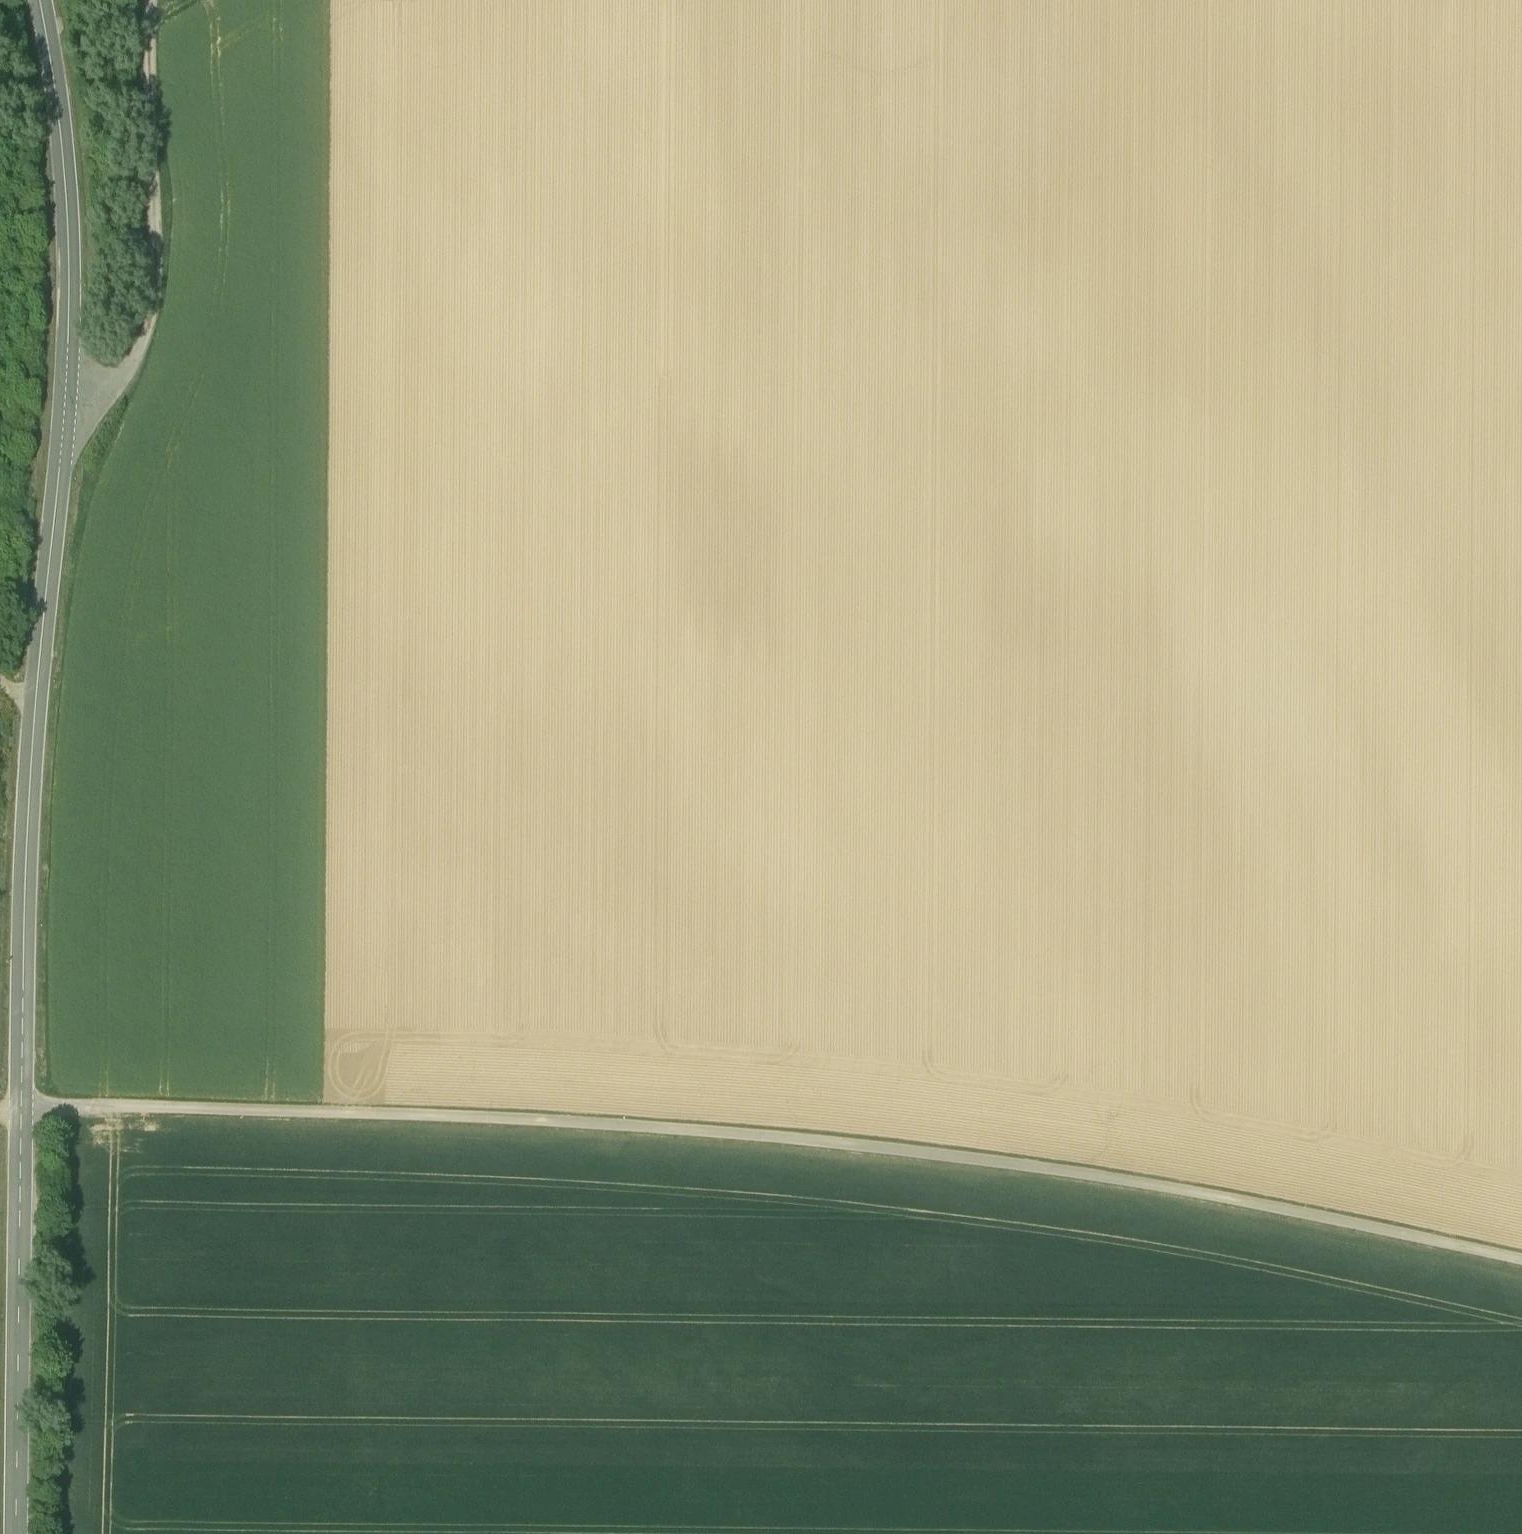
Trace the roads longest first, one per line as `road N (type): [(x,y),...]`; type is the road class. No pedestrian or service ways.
road 1 (track): [(1521,1262),(1219,1197),(775,1136),(114,1107),(0,1113)]
road 2 (track): [(154,0),(158,307),(129,377),(113,390),(66,390)]

